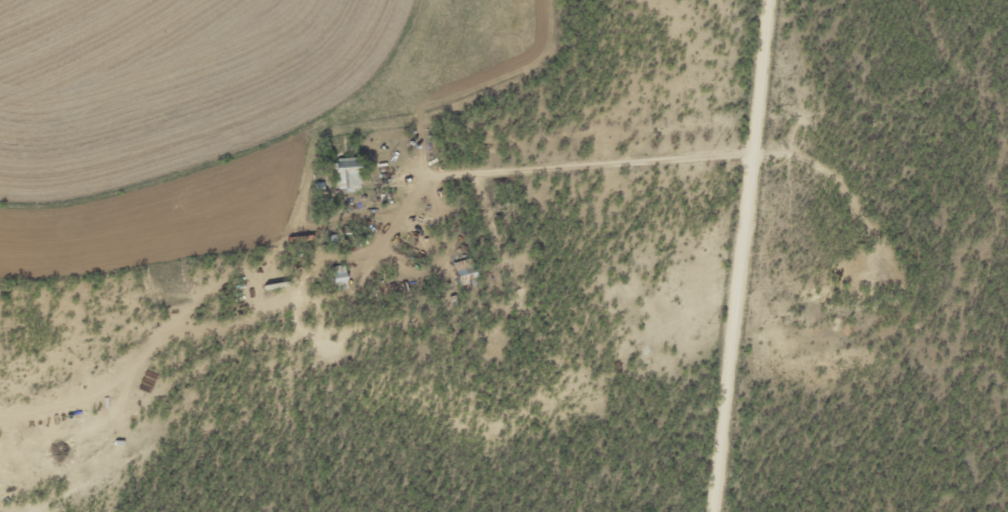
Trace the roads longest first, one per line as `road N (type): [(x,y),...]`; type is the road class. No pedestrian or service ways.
road 1 (residential): [(0,238),(150,261),(350,226),(599,155),(789,135)]
road 2 (residential): [(739,511),(774,321),(803,0)]

